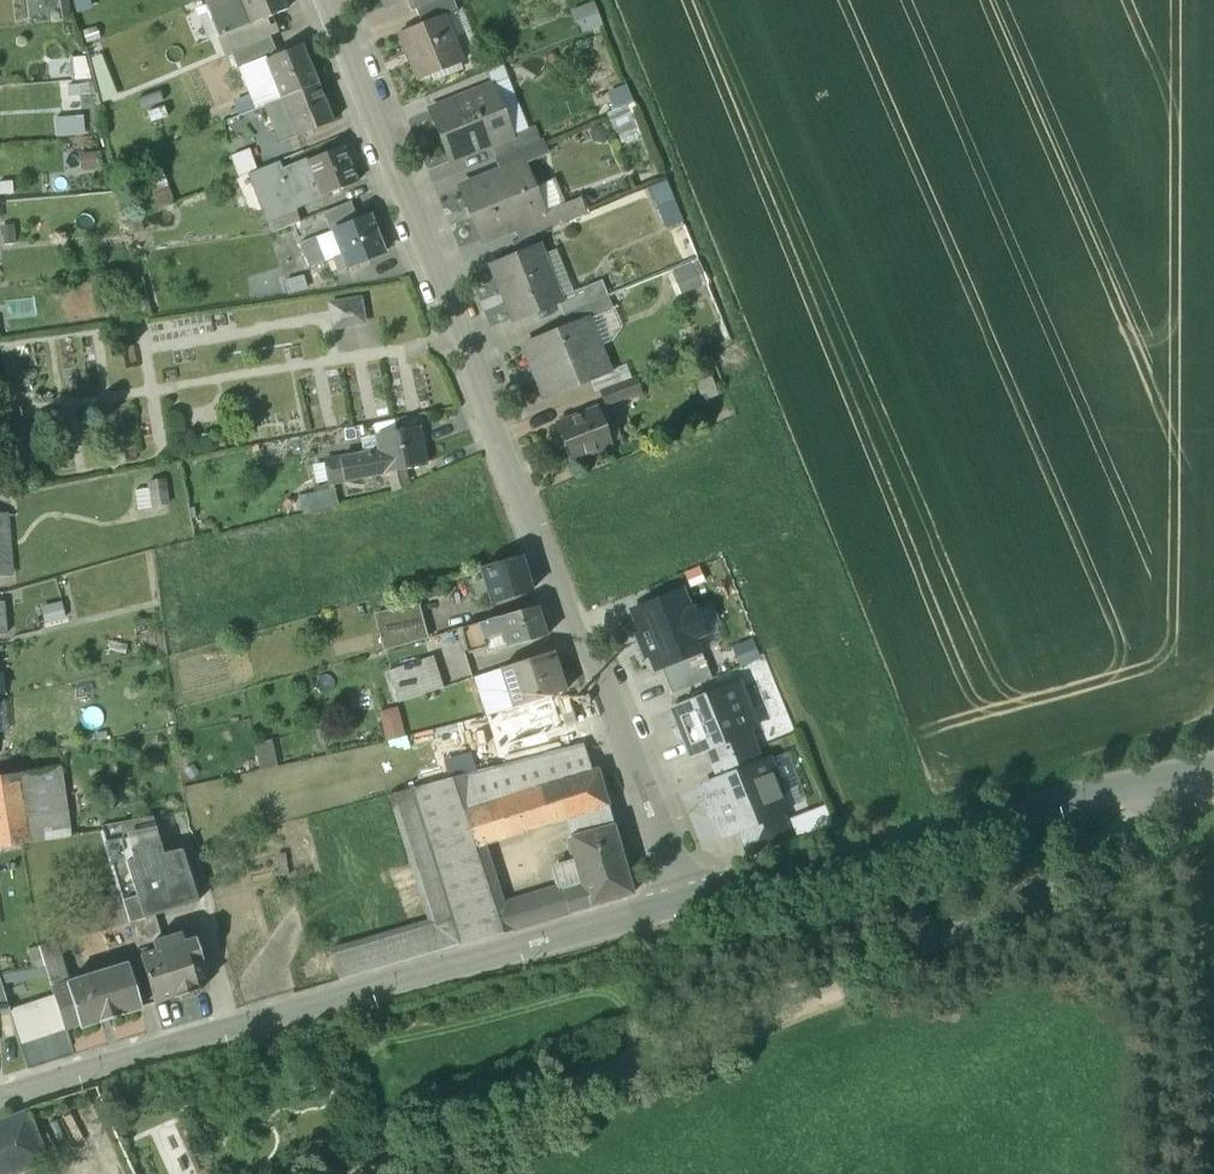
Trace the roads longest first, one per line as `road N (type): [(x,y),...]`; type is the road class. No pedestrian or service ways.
road 1 (residential): [(682,903),(324,0)]
road 2 (residential): [(682,903),(0,1098)]
road 3 (residential): [(1213,771),(1072,799),(682,903)]

